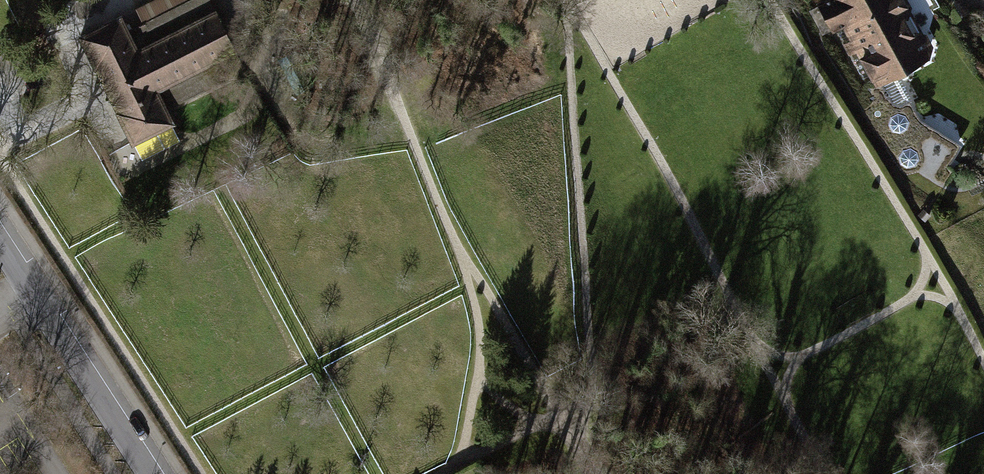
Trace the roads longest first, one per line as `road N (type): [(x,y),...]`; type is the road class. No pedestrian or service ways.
road 1 (residential): [(0,246),(150,473)]

